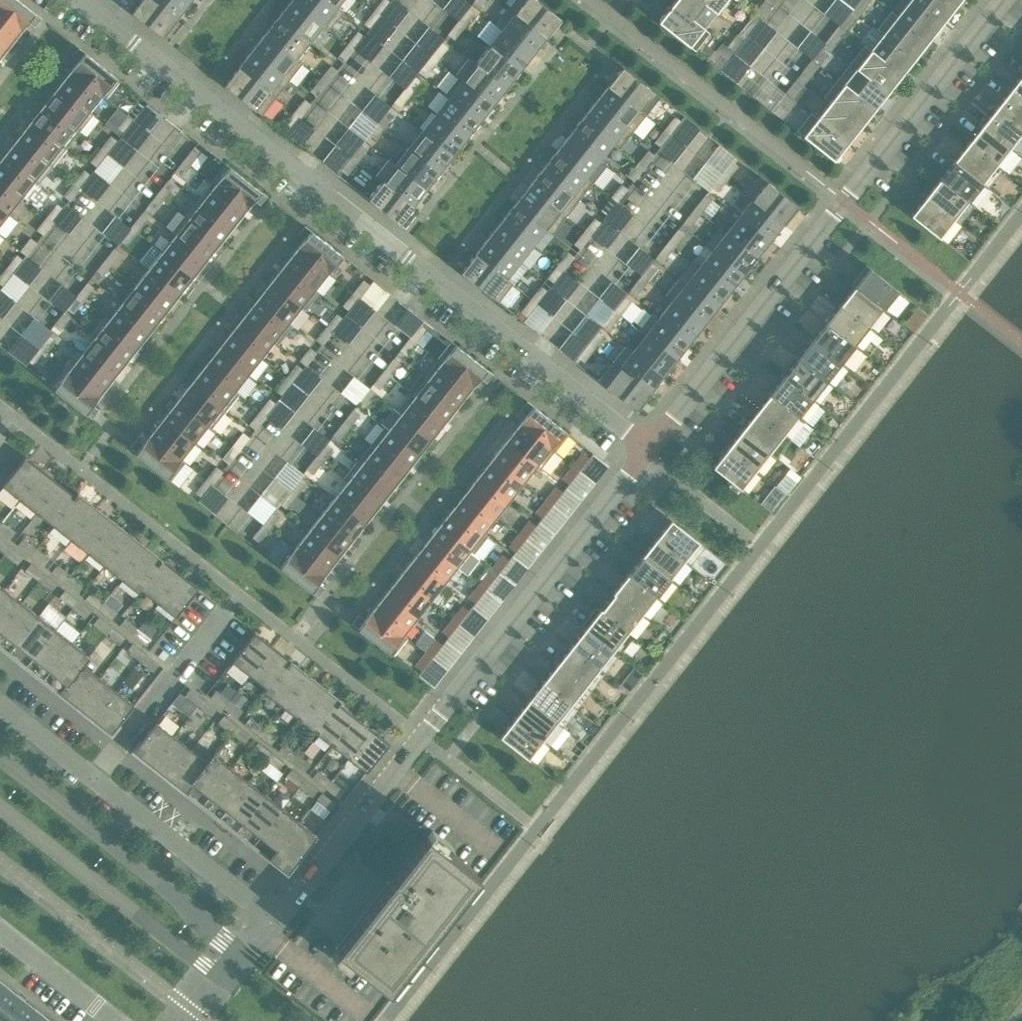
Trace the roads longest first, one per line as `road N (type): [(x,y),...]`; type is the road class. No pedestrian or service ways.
road 1 (residential): [(647,446),(90,0)]
road 2 (residential): [(275,921),(647,446)]
road 3 (residential): [(647,446),(1001,0)]
road 4 (residential): [(275,921),(0,706)]
road 5 (unclassified): [(251,952),(0,756)]
road 6 (unclassified): [(0,807),(221,979)]
road 7 (residential): [(111,1020),(0,938)]

